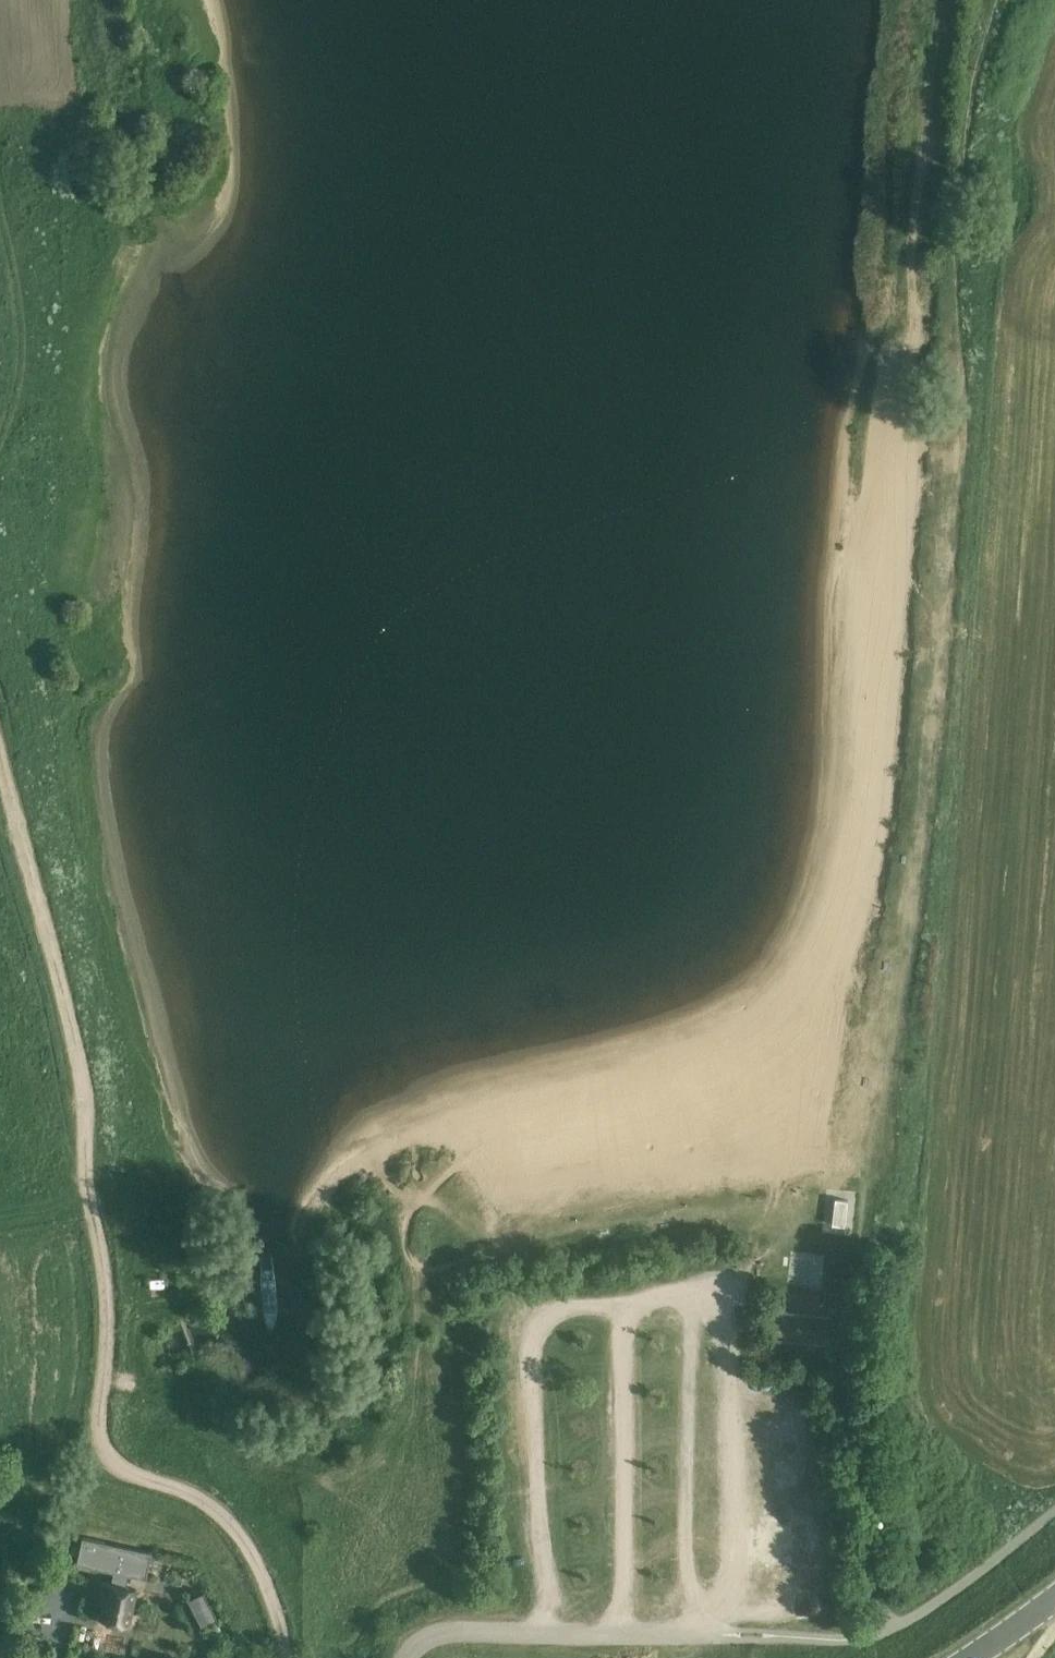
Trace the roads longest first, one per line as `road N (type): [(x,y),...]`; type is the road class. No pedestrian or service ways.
road 1 (track): [(101,1249),(36,916),(0,780)]

